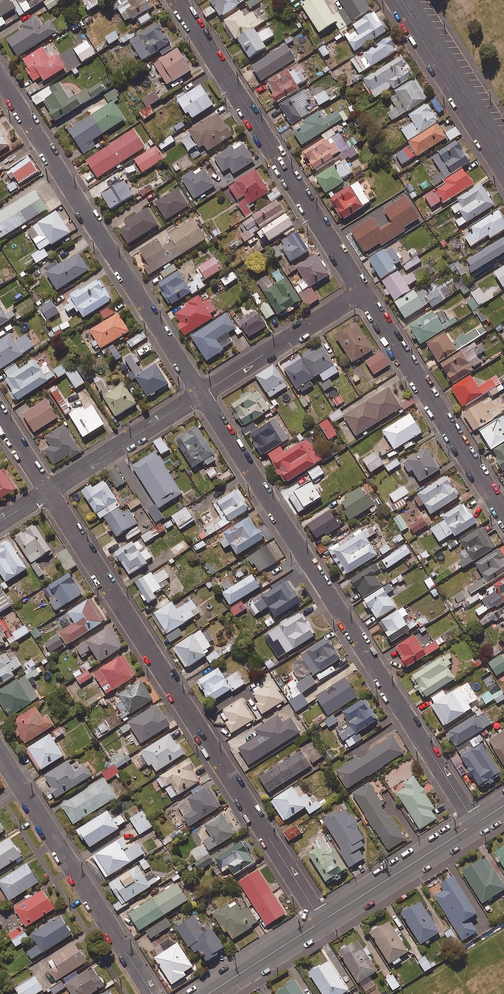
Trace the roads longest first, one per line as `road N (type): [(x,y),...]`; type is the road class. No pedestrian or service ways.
road 1 (residential): [(201,394),(476,824)]
road 2 (residential): [(49,490),(322,921)]
road 3 (residential): [(0,78),(201,394)]
road 4 (residential): [(177,0),(362,292)]
road 5 (residential): [(152,993),(0,755)]
road 6 (residential): [(362,292),(503,515)]
road 7 (residential): [(201,394),(362,292)]
road 8 (residential): [(404,0),(503,157)]
road 9 (tertiary): [(476,824),(322,921)]
road 10 (residential): [(49,490),(201,394)]
road 11 (tertiary): [(322,921),(208,993)]

